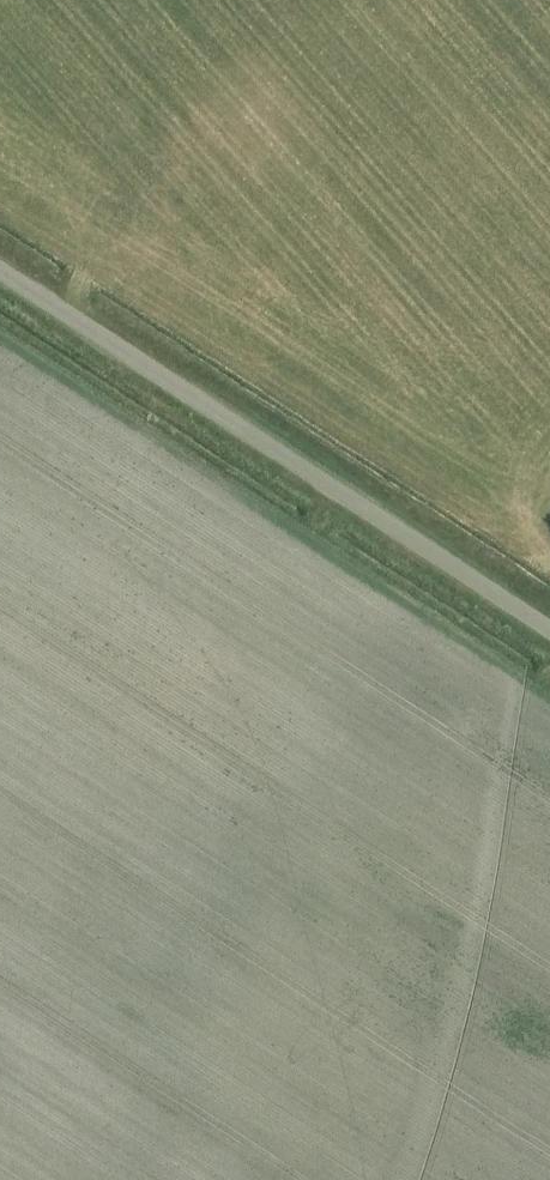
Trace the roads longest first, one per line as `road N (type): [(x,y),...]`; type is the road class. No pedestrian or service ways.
road 1 (unclassified): [(549,629),(0,269)]

